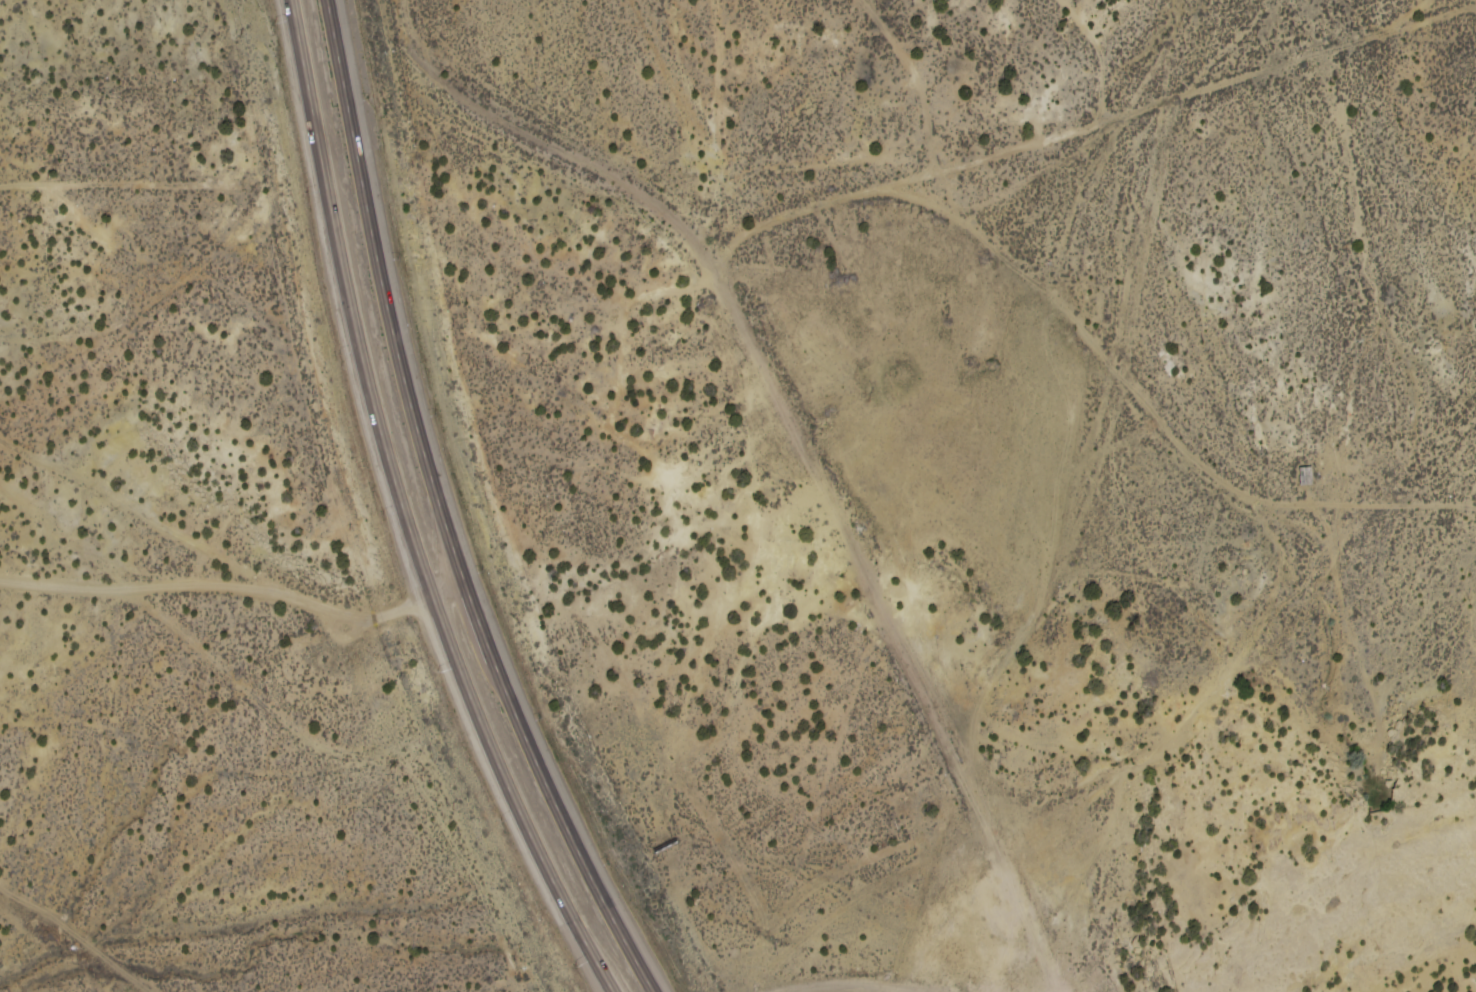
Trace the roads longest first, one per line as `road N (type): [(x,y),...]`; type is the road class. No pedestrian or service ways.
road 1 (track): [(403,34),(427,76),(714,265),(747,231),(902,187),(971,223),(1074,318),(1167,433),(1270,507),(1475,511)]
road 2 (trunk): [(652,991),(521,747),(460,592),(393,375),(320,0)]
road 3 (trunk): [(292,0),(349,307),(431,601),(547,872),(613,991)]
road 4 (track): [(1064,991),(1000,846),(1115,772),(1222,647),(1318,585),(1340,541),(1270,507)]
road 5 (track): [(1000,846),(714,265)]
road 6 (track): [(1429,0),(1389,33),(1313,62),(902,187)]
road 7 (residential): [(460,592),(373,618),(199,582),(101,593),(0,582)]
road 8 (track): [(281,595),(202,544),(0,444)]
road 9 (track): [(1108,123),(1102,65),(1058,0)]

